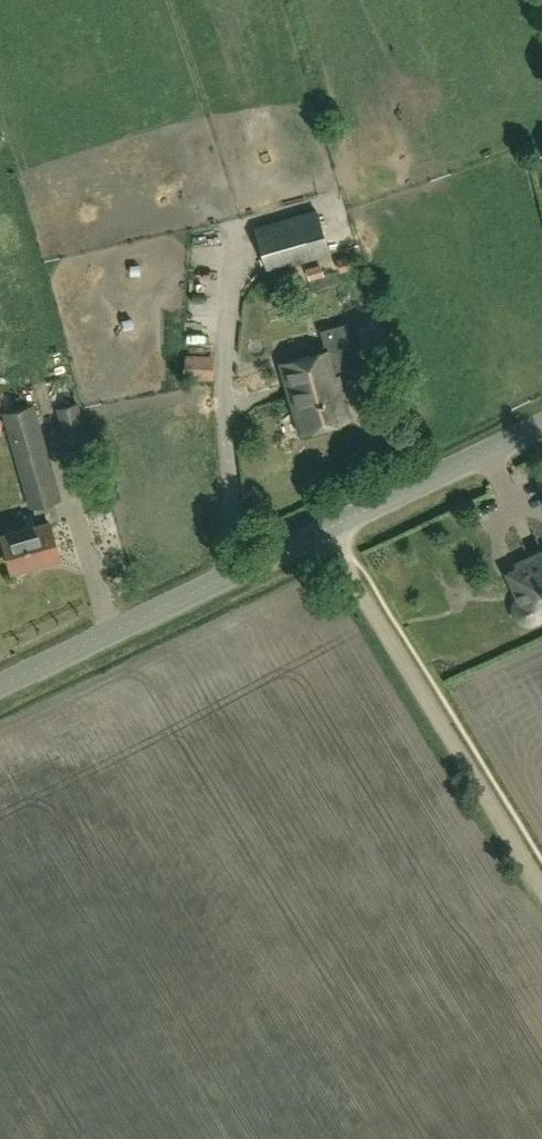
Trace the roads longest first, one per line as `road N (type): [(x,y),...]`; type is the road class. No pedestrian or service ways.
road 1 (tertiary): [(0,686),(541,424)]
road 2 (track): [(541,888),(329,527)]

